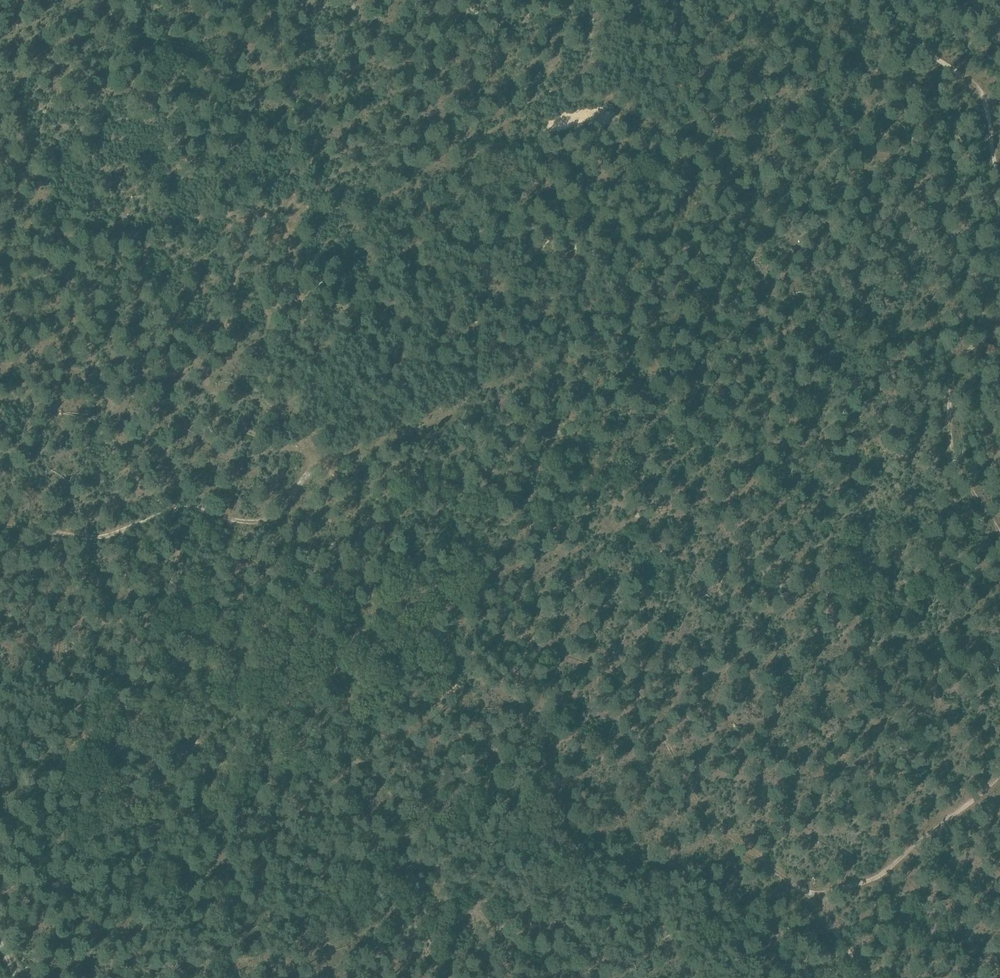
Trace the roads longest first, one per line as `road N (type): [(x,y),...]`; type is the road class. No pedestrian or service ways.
road 1 (track): [(0,525),(120,535),(187,509),(266,517),(283,507),(309,456),(351,480),(380,517),(417,540),(456,598),(489,627),(589,658),(621,679),(721,828),(810,895)]
road 2 (track): [(309,456),(298,449),(237,459),(206,379),(244,251),(278,227),(275,214),(252,219)]
road 3 (track): [(999,530),(945,441),(954,363),(999,324)]
road 4 (track): [(810,895),(836,882),(866,884),(999,768)]

